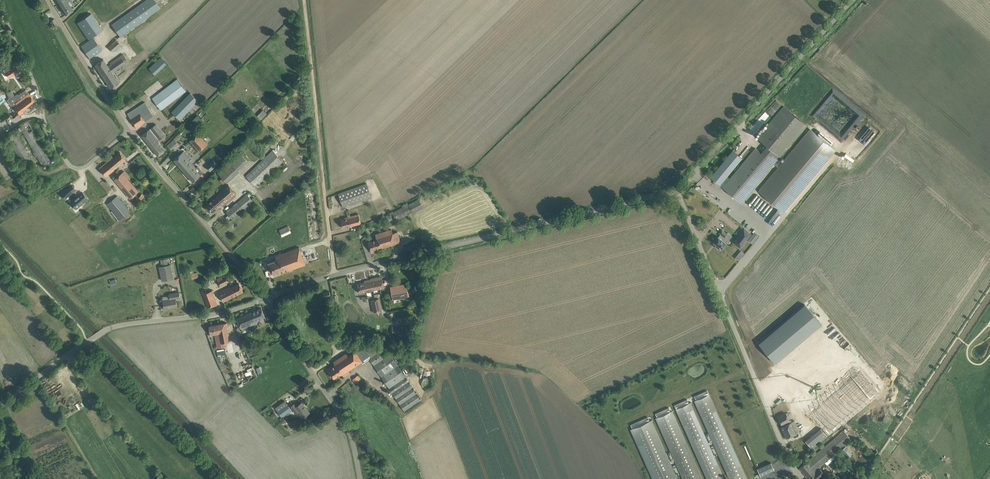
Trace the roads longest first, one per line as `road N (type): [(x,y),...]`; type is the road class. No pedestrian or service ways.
road 1 (unclassified): [(334,274),(676,191)]
road 2 (unclassified): [(802,478),(676,191)]
road 3 (unclassified): [(0,404),(105,331),(265,299)]
road 4 (unclassified): [(676,191),(853,0)]
road 5 (residential): [(130,131),(88,165),(72,166),(44,119),(0,8)]
road 6 (unclassified): [(265,299),(130,131)]
road 7 (unclassified): [(360,478),(338,409),(265,299)]
road 8 (track): [(304,0),(324,191)]
road 9 (unclassified): [(130,131),(47,0)]

